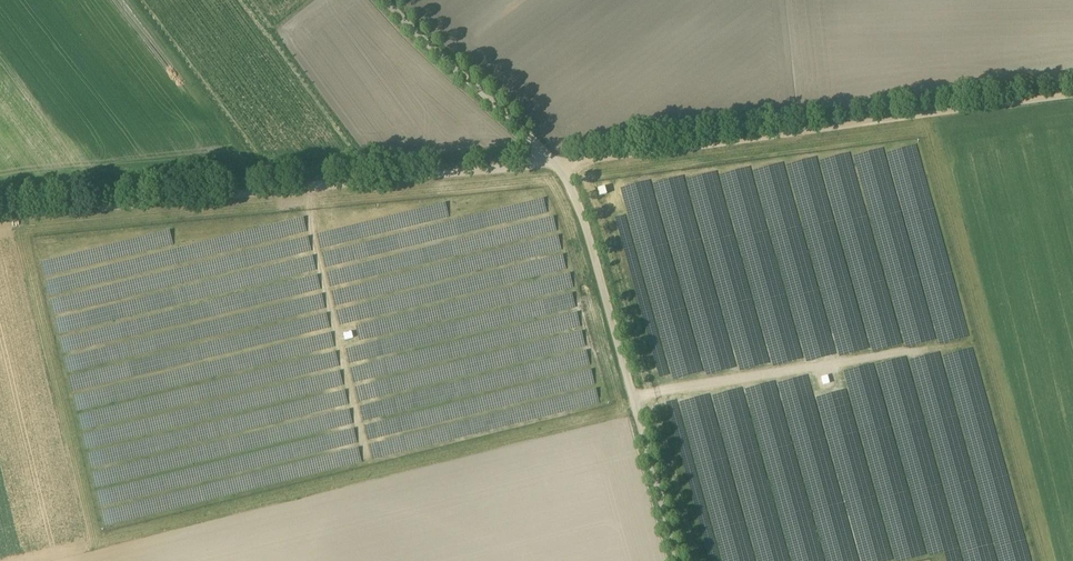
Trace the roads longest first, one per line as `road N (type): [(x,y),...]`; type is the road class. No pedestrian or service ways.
road 1 (track): [(0,215),(517,165),(1072,92)]
road 2 (unclassified): [(680,560),(587,202),(542,144),(398,0)]

